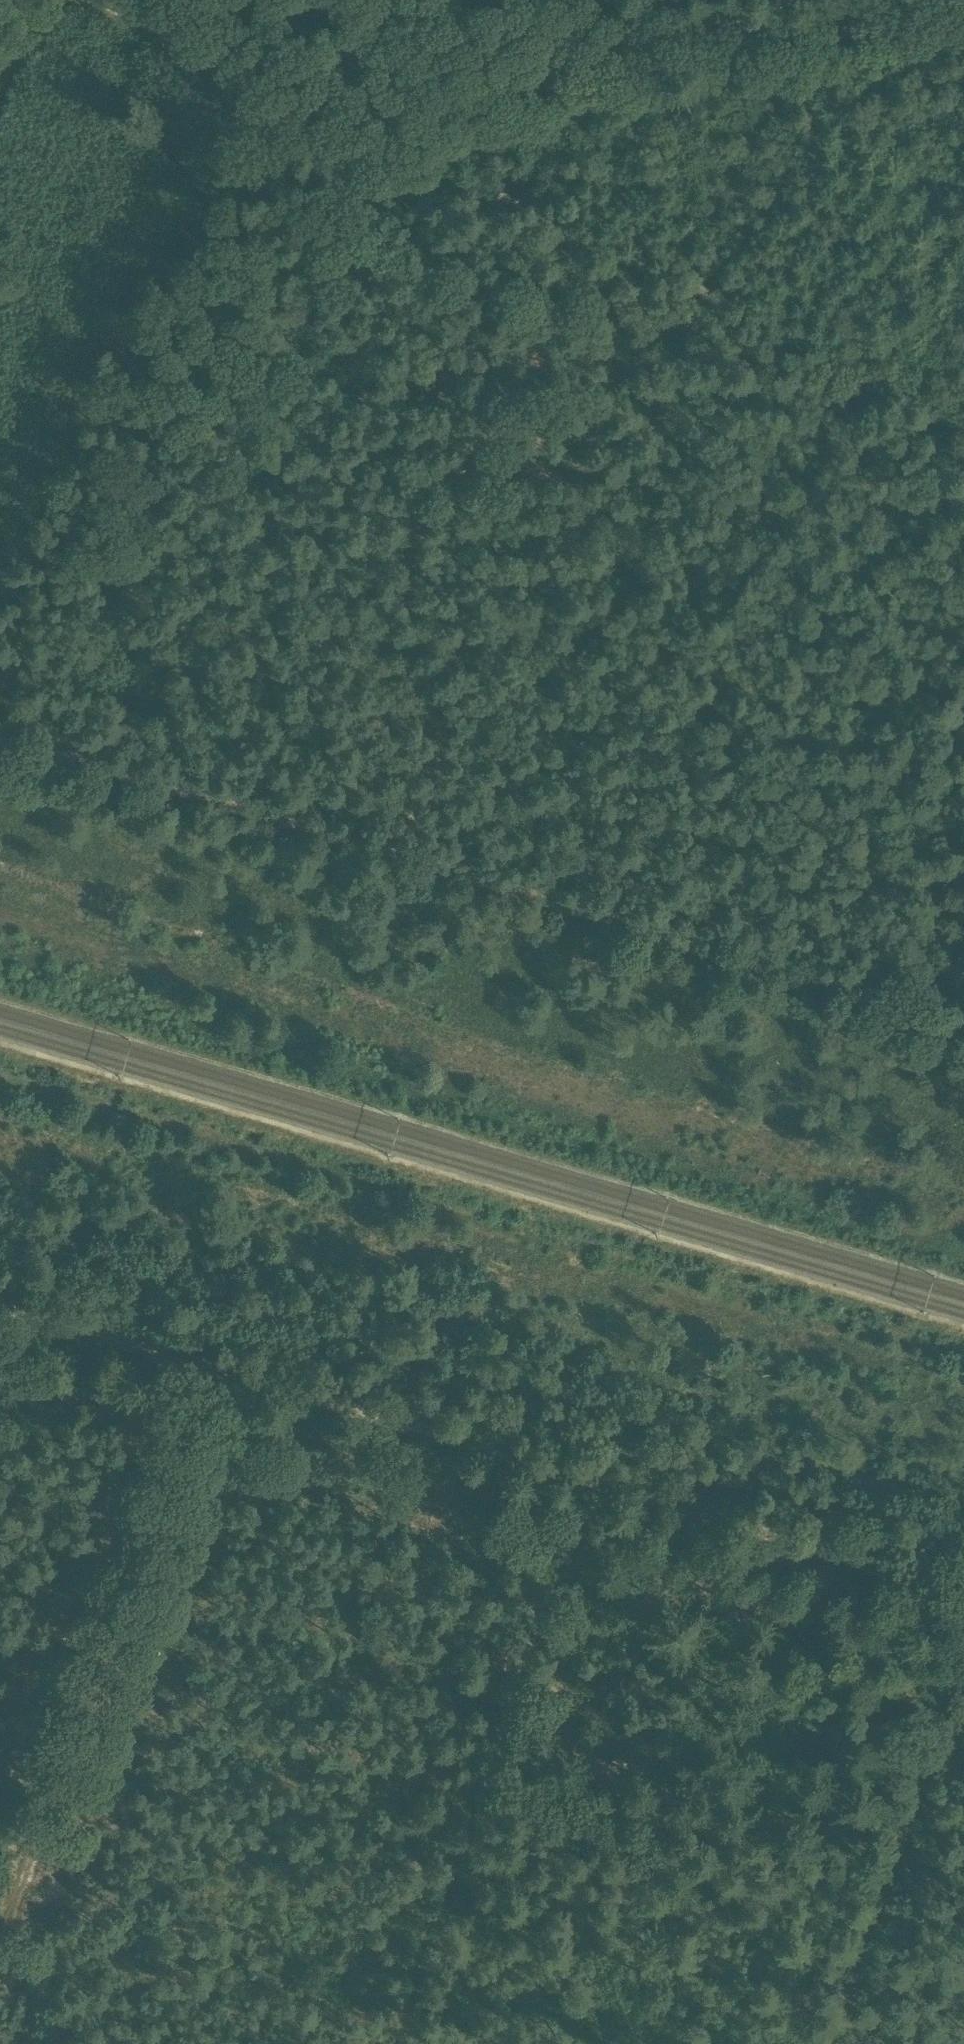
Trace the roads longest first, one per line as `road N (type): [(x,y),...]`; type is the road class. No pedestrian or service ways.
road 1 (track): [(963,1025),(0,738)]
road 2 (track): [(0,1306),(963,1590)]
road 3 (track): [(380,138),(963,417)]
road 4 (track): [(588,1479),(390,2043)]
road 5 (track): [(180,1430),(0,1949)]
road 6 (track): [(907,0),(850,14),(584,40),(453,32)]
road 7 (track): [(963,1634),(826,2043)]
road 8 (track): [(97,0),(380,138)]
road 9 (track): [(453,32),(380,138)]

